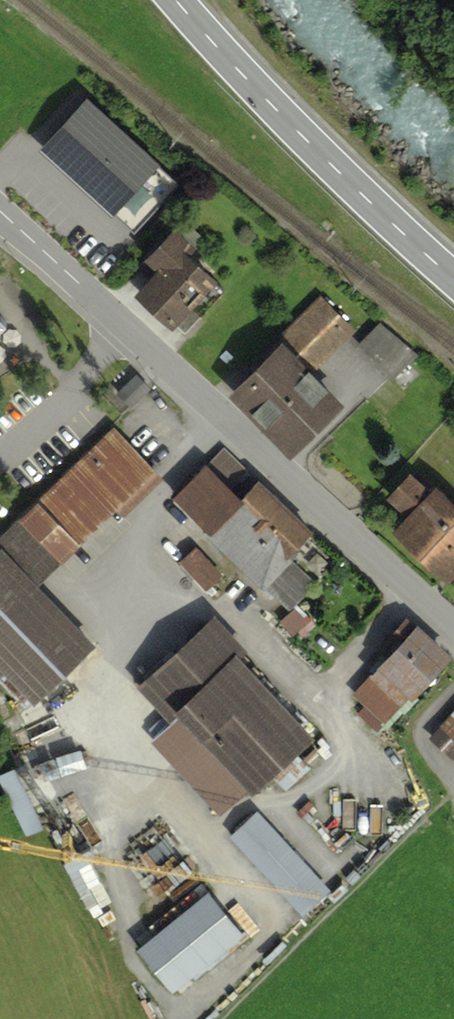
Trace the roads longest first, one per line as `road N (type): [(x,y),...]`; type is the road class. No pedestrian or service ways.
road 1 (tertiary): [(0,214),(453,646)]
road 2 (primary): [(453,276),(301,131),(181,0)]

